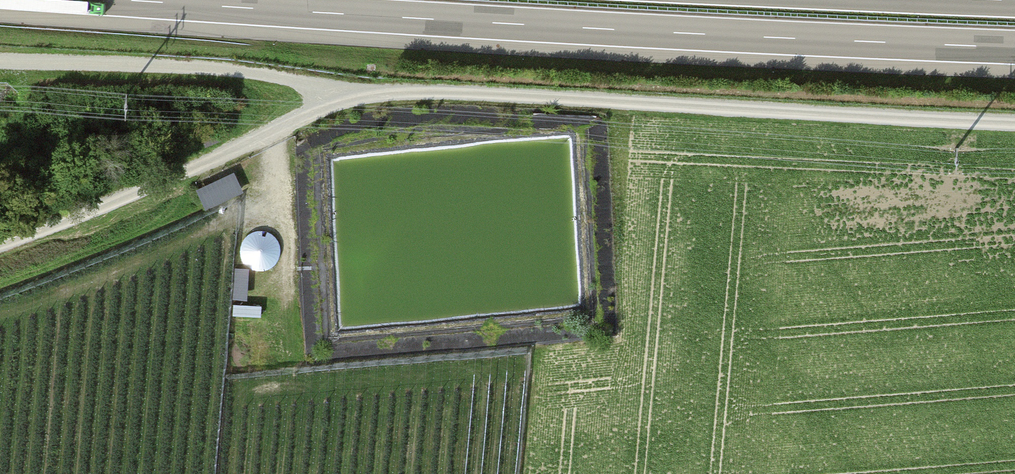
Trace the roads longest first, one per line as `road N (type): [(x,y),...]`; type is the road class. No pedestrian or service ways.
road 1 (track): [(1014,123),(421,92),(352,95),(0,243)]
road 2 (motorway): [(128,0),(1014,47)]
road 3 (track): [(0,61),(269,76),(352,95)]

